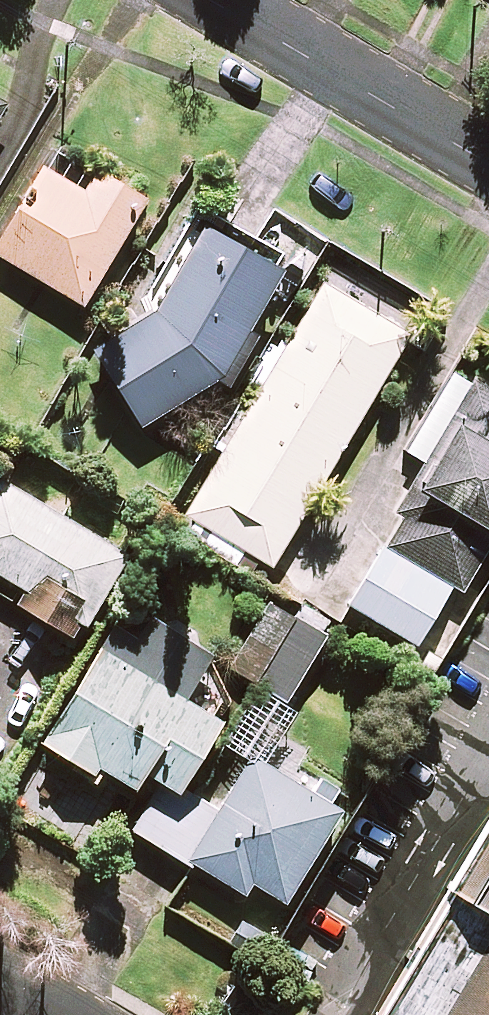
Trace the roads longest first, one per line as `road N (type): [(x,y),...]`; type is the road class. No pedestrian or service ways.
road 1 (residential): [(214,0),(488,163)]

